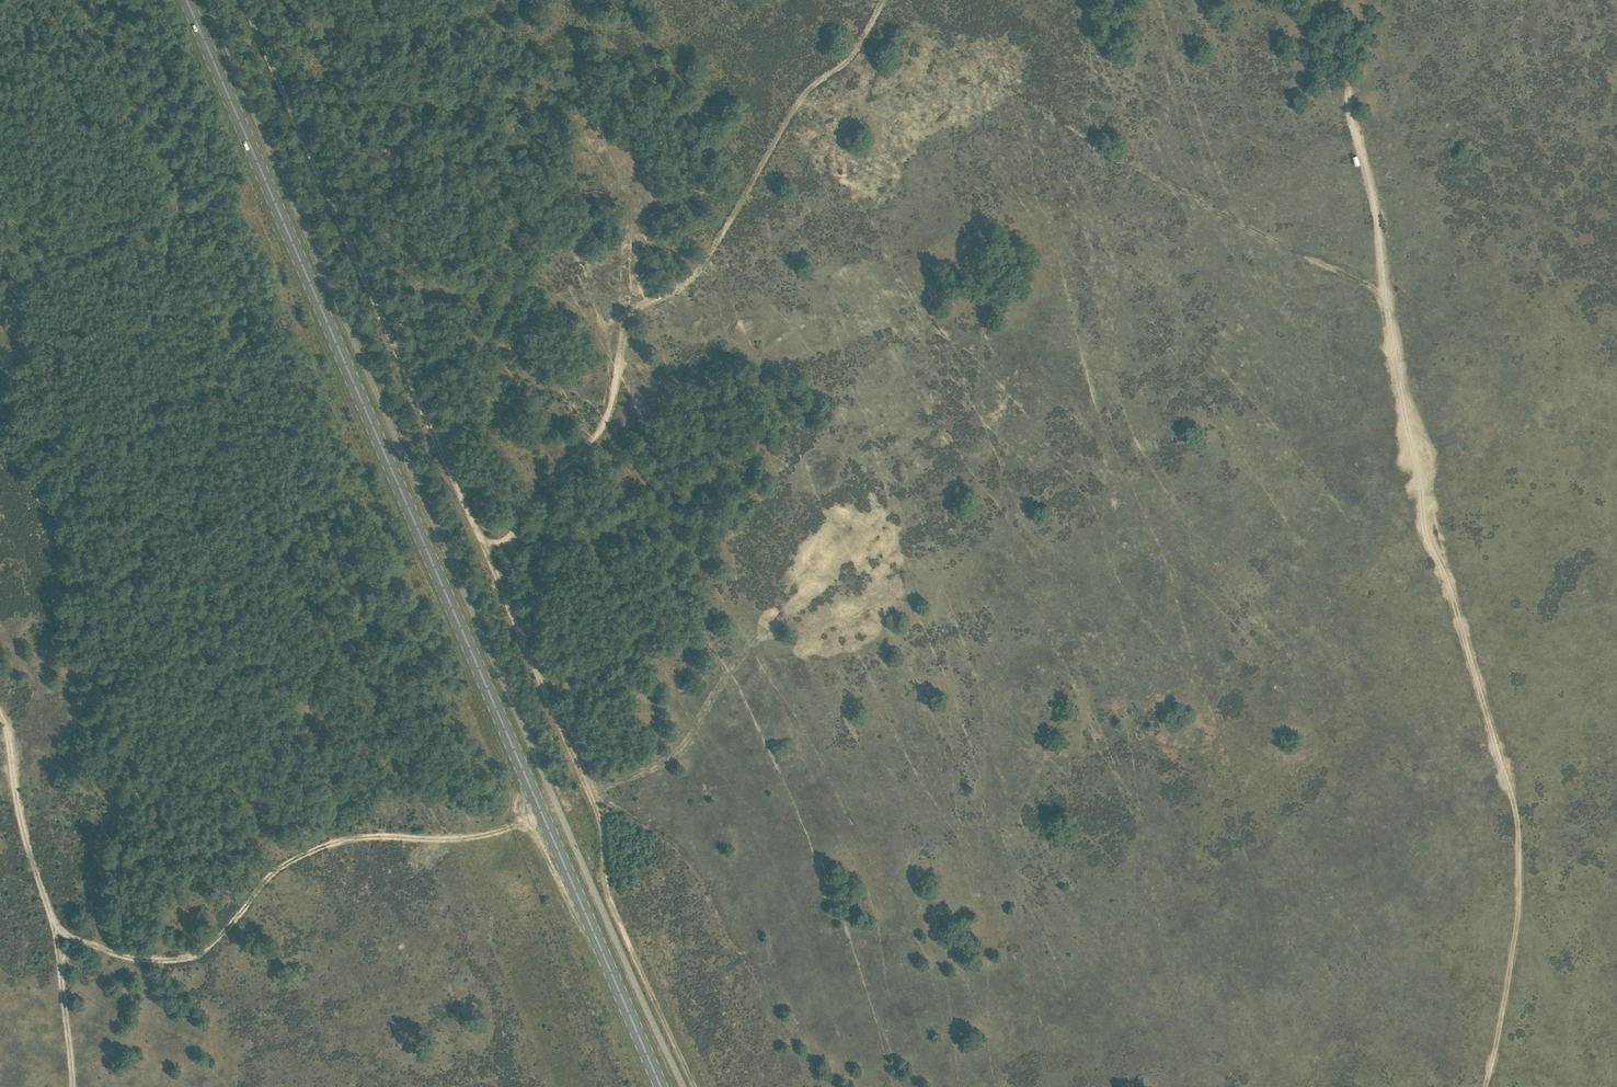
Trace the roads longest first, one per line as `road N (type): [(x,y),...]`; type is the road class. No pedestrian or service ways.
road 1 (primary): [(661,1086),(187,0)]
road 2 (track): [(1331,0),(1429,535),(1515,815),(1515,934),(1486,1086)]
road 3 (track): [(504,593),(514,525),(532,489),(601,429),(621,332),(639,309),(697,269),(791,110),(859,45),(883,0)]
road 4 (track): [(905,0),(969,61),(1098,151),(1385,298)]
road 5 (track): [(52,921),(77,942),(147,960),(191,957),(219,937),(275,870),(347,839),(408,839)]
road 6 (track): [(0,721),(21,828),(50,906),(74,1086)]

